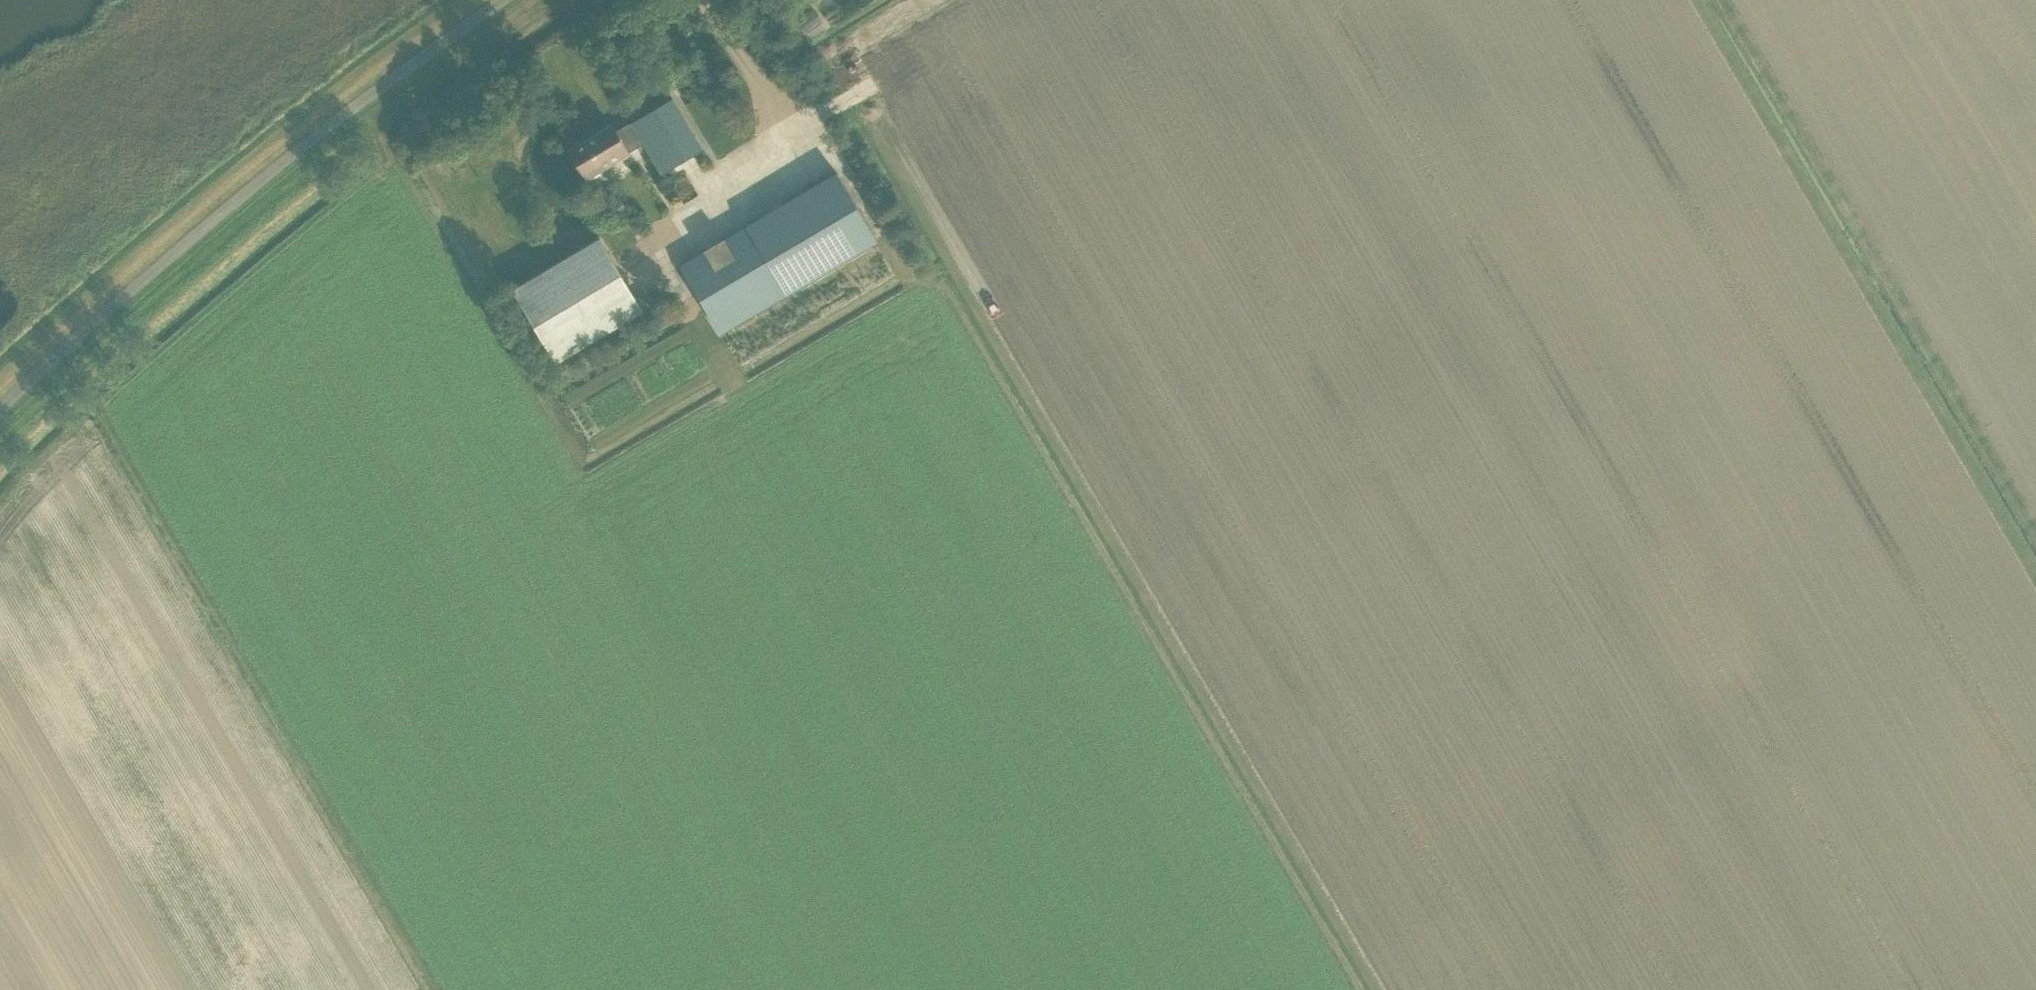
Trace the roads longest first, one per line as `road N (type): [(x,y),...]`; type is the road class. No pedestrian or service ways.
road 1 (unclassified): [(0,411),(265,177),(503,0)]

